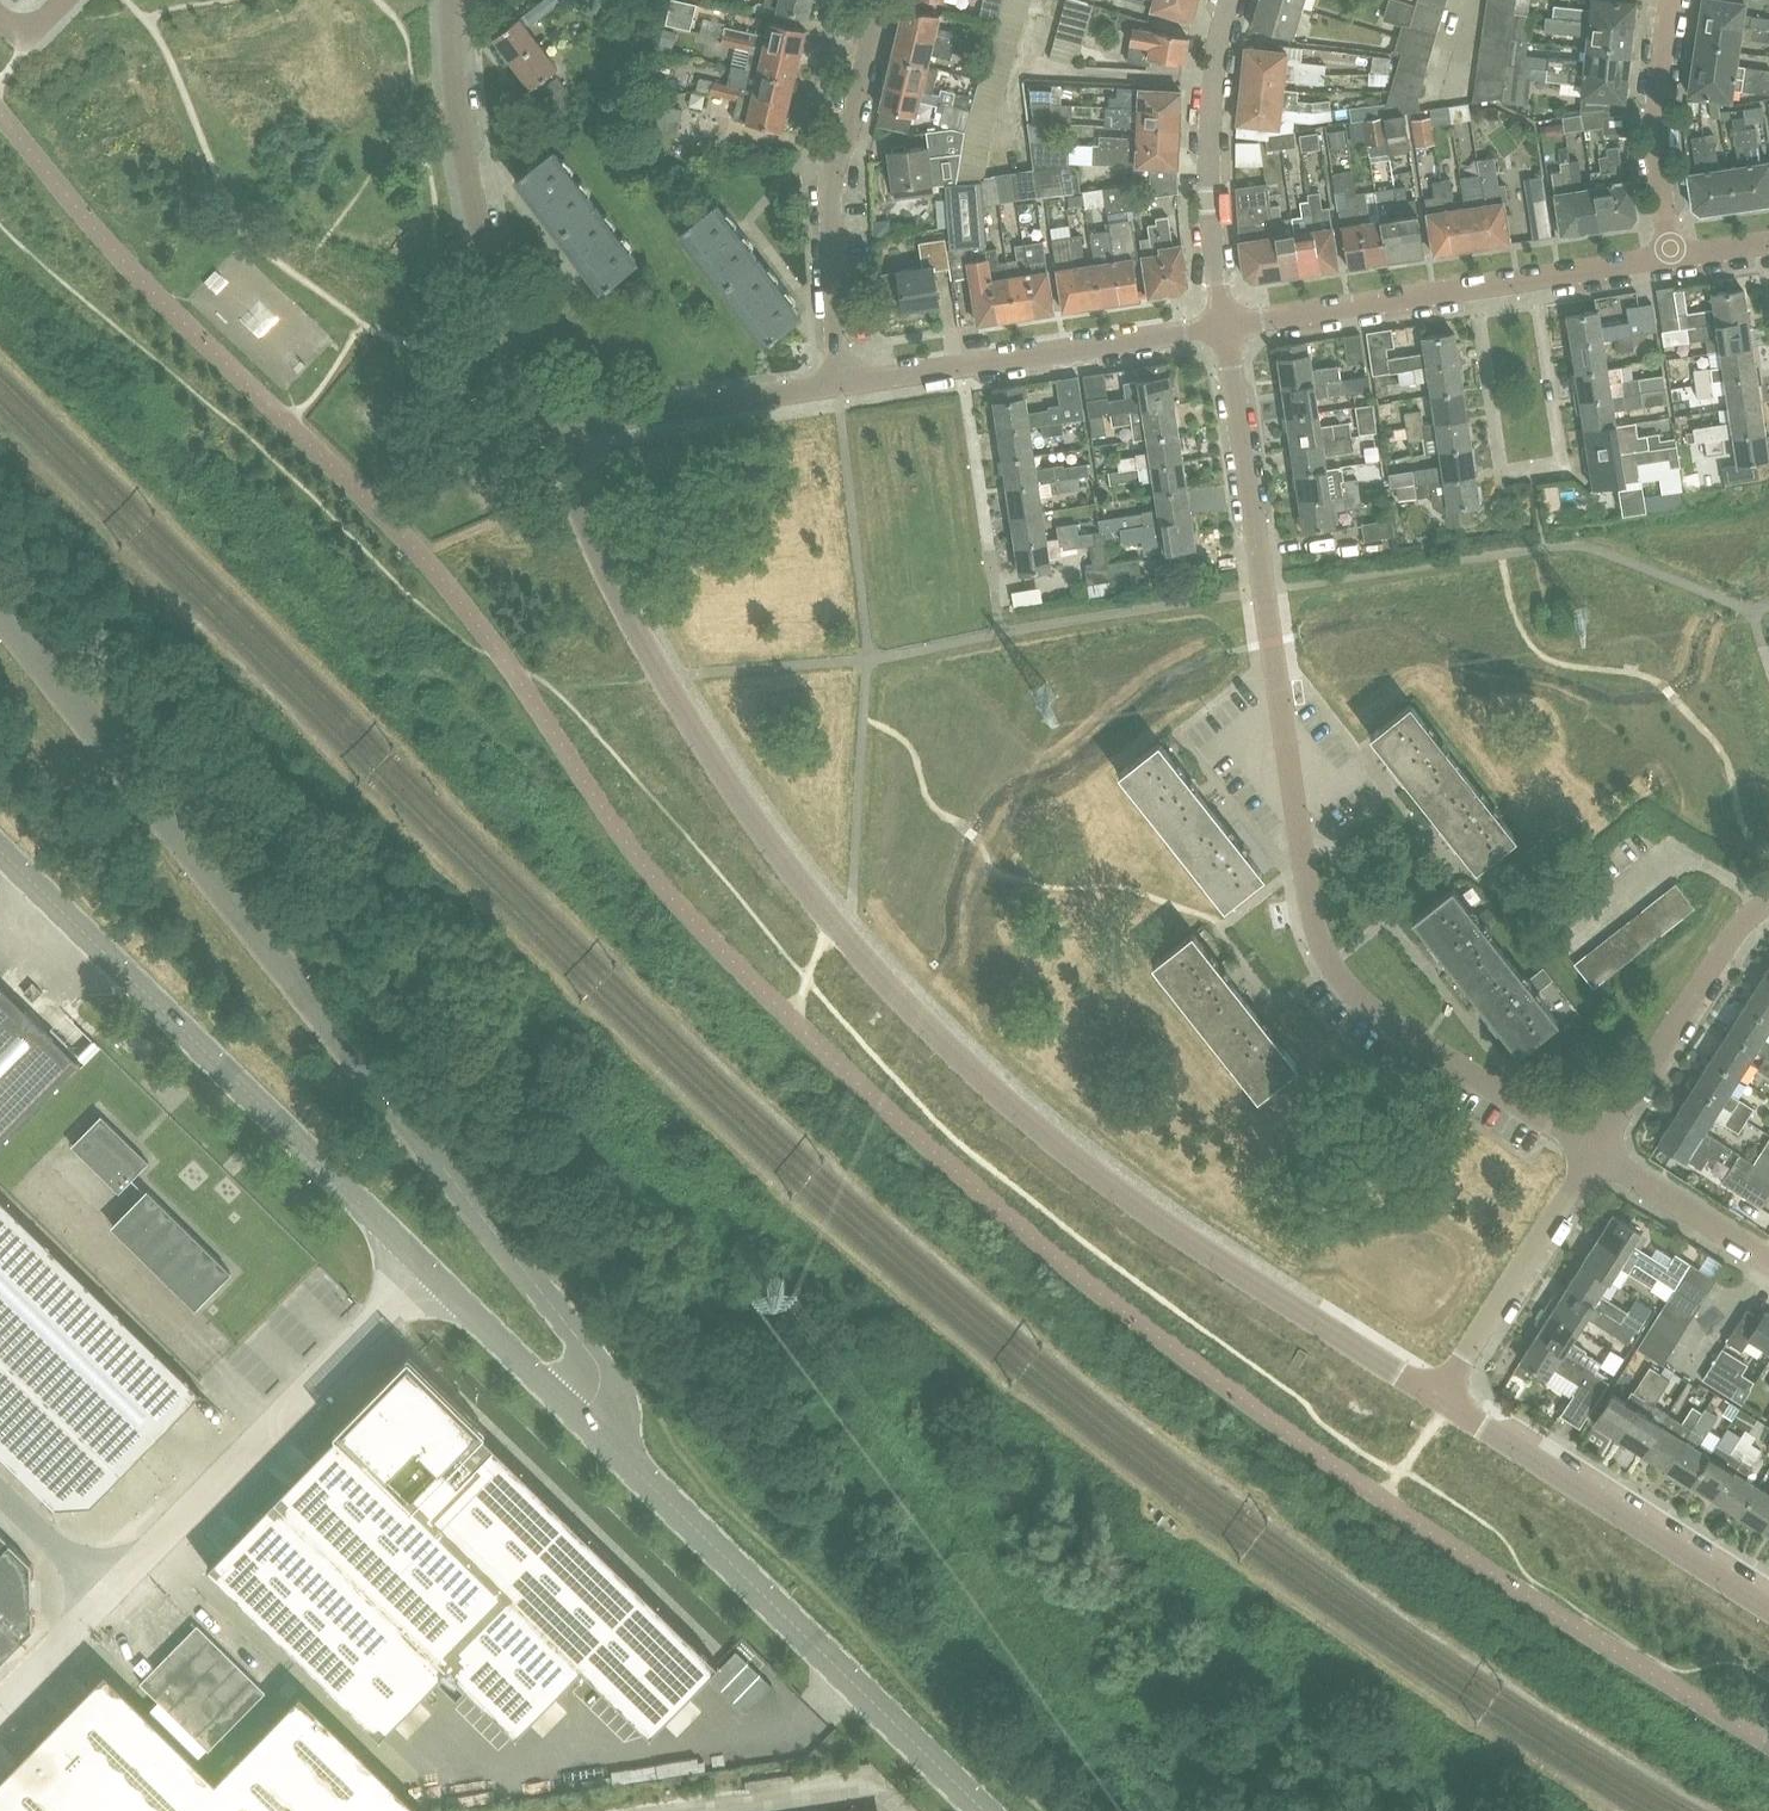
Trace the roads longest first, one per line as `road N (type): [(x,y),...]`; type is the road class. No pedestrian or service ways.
road 1 (unclassified): [(1441,1396),(1129,1191),(910,994),(741,786),(669,678),(551,430)]
road 2 (unclassified): [(579,1416),(592,1403),(598,1374),(578,1339),(0,616)]
road 3 (residential): [(1224,325),(1322,948),(1380,1014),(1597,1151)]
road 4 (residential): [(425,1268),(0,851)]
road 5 (residential): [(988,1810),(579,1416)]
road 6 (residential): [(1224,325),(1672,257)]
road 7 (unclassified): [(551,430),(455,81),(457,0)]
road 8 (unclassified): [(119,1584),(425,1268)]
road 9 (residential): [(839,376),(1224,325)]
road 10 (unclassified): [(1768,1603),(1441,1396)]
road 11 (residential): [(839,376),(829,182),(849,126),(871,0)]
road 12 (residential): [(1224,325),(1208,198),(1217,52),(1230,0)]
road 13 (residential): [(1768,899),(1738,925),(1597,1151)]
road 14 (residential): [(551,430),(839,376)]
road 15 (residential): [(1597,1151),(1441,1396)]
road 16 (residential): [(1672,257),(1654,123),(1672,0)]
road 17 (residential): [(579,1416),(425,1268)]
road 18 (residential): [(1597,1151),(1768,1260)]
road 19 (unclassified): [(0,1716),(119,1584)]
road 20 (unclassified): [(119,1584),(0,1469)]

